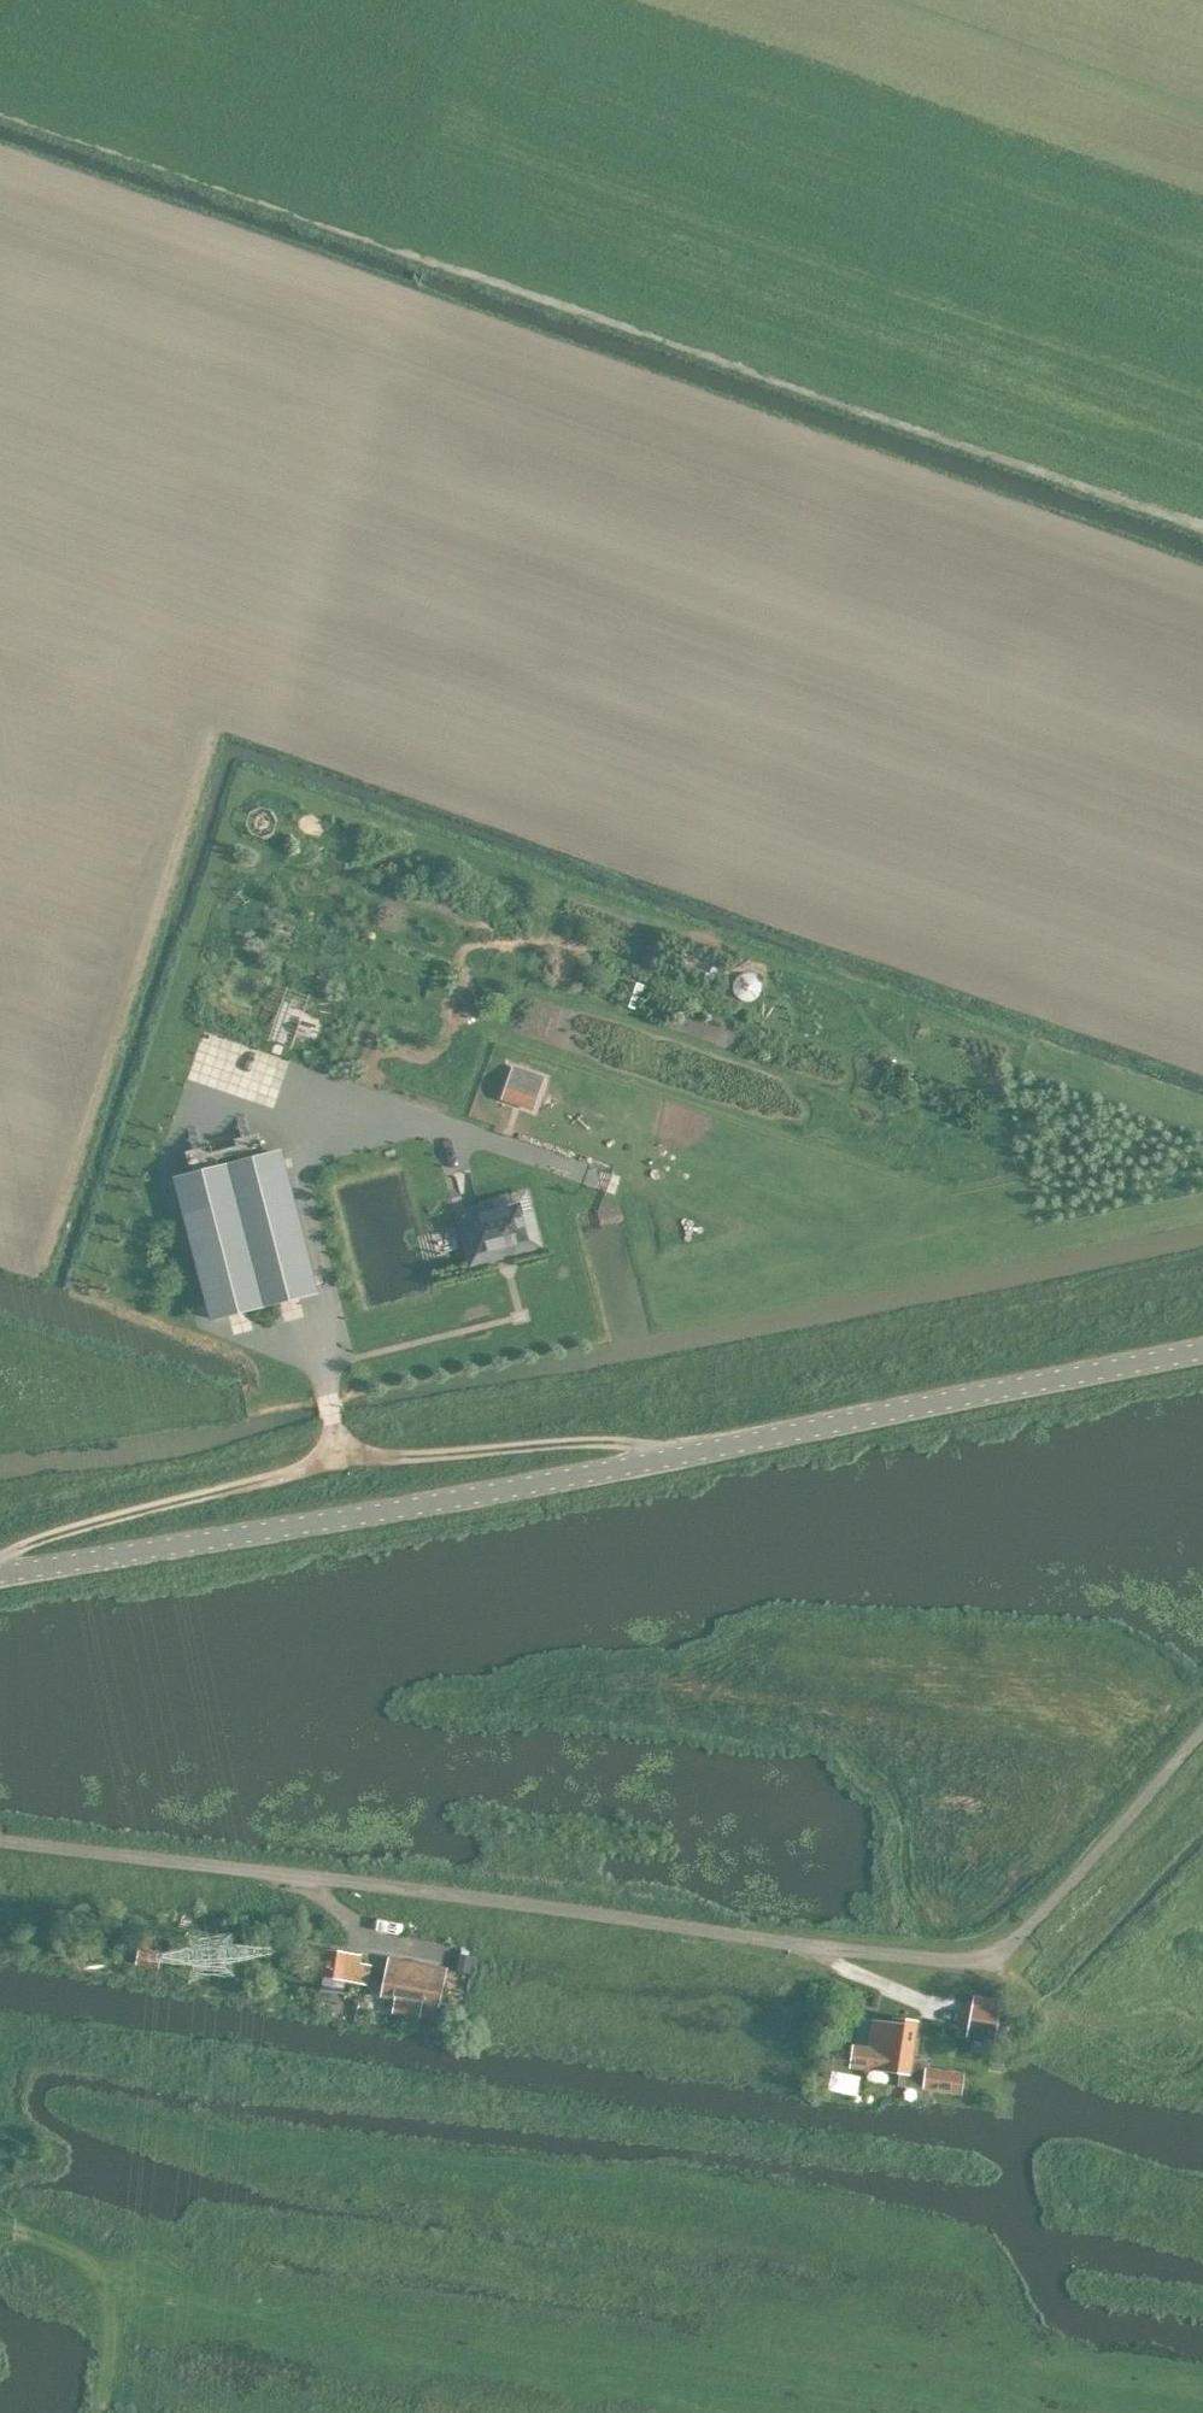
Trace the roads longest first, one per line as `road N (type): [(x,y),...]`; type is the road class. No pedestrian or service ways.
road 1 (tertiary): [(1202,1348),(558,1479),(0,1575)]
road 2 (unclassified): [(0,1837),(940,1957),(1003,1945)]

